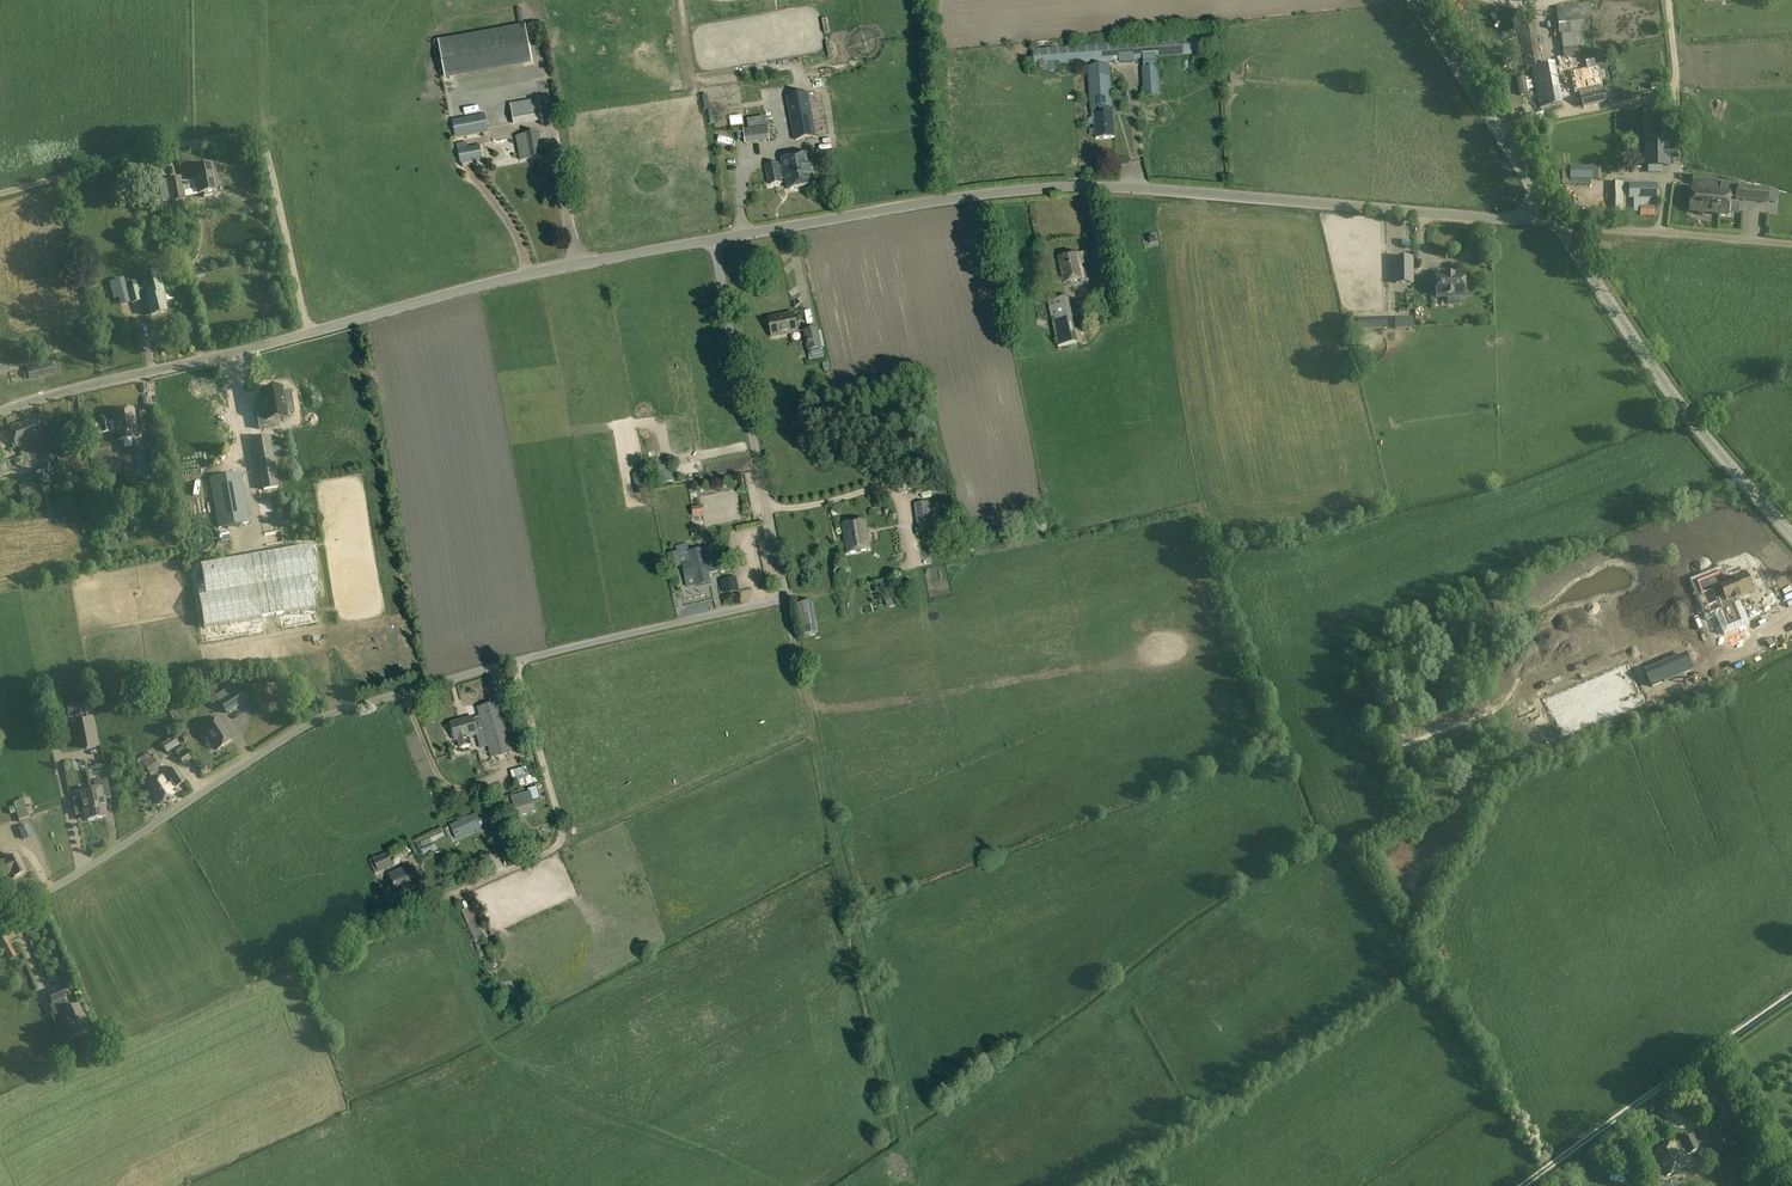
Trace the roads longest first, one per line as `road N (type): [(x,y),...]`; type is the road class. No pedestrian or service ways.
road 1 (unclassified): [(0,921),(351,706),(777,600),(785,583),(715,241)]
road 2 (unclassified): [(715,241),(841,215),(1077,186),(1501,219),(1553,213)]
road 3 (unclassified): [(0,410),(570,263),(715,241)]
road 4 (track): [(557,846),(813,730),(906,1141)]
road 5 (track): [(557,846),(0,1107)]
road 6 (track): [(308,332),(261,142),(156,147),(0,194)]
road 7 (tertiary): [(1791,538),(1671,392),(1553,213)]
road 8 (unclassified): [(1494,127),(1674,86),(1670,0)]
road 9 (track): [(516,662),(558,815),(557,846)]
road 10 (tertiary): [(1494,127),(1414,0)]
road 11 (track): [(813,730),(782,595)]

